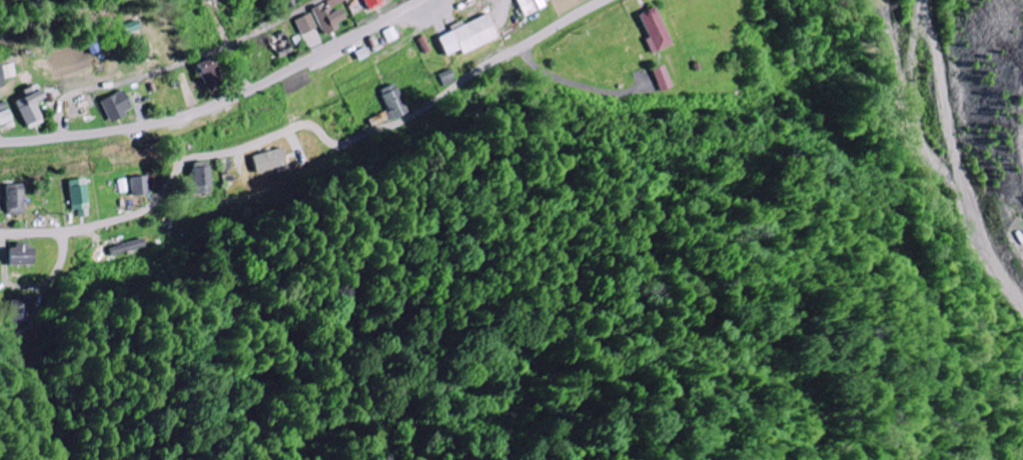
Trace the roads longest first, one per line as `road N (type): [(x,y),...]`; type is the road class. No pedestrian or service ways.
road 1 (residential): [(526,48),(410,121),(352,144),(305,125),(195,160),(164,198),(135,217),(0,233)]
road 2 (residential): [(0,144),(124,132),(223,106),(429,0)]
road 3 (residential): [(324,0),(235,45),(76,94),(61,116),(65,139)]

